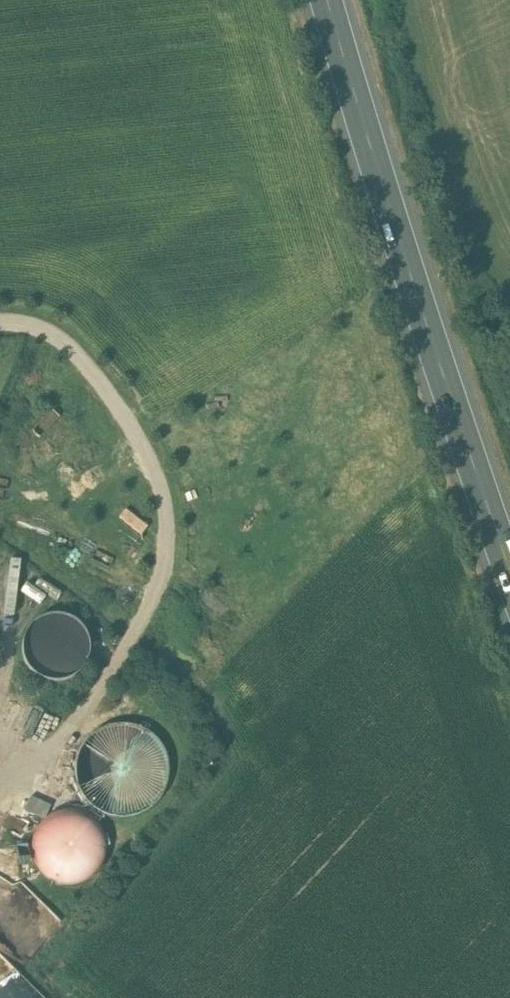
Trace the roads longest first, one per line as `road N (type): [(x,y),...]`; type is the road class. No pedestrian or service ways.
road 1 (primary): [(329,0),(449,402),(509,568)]

